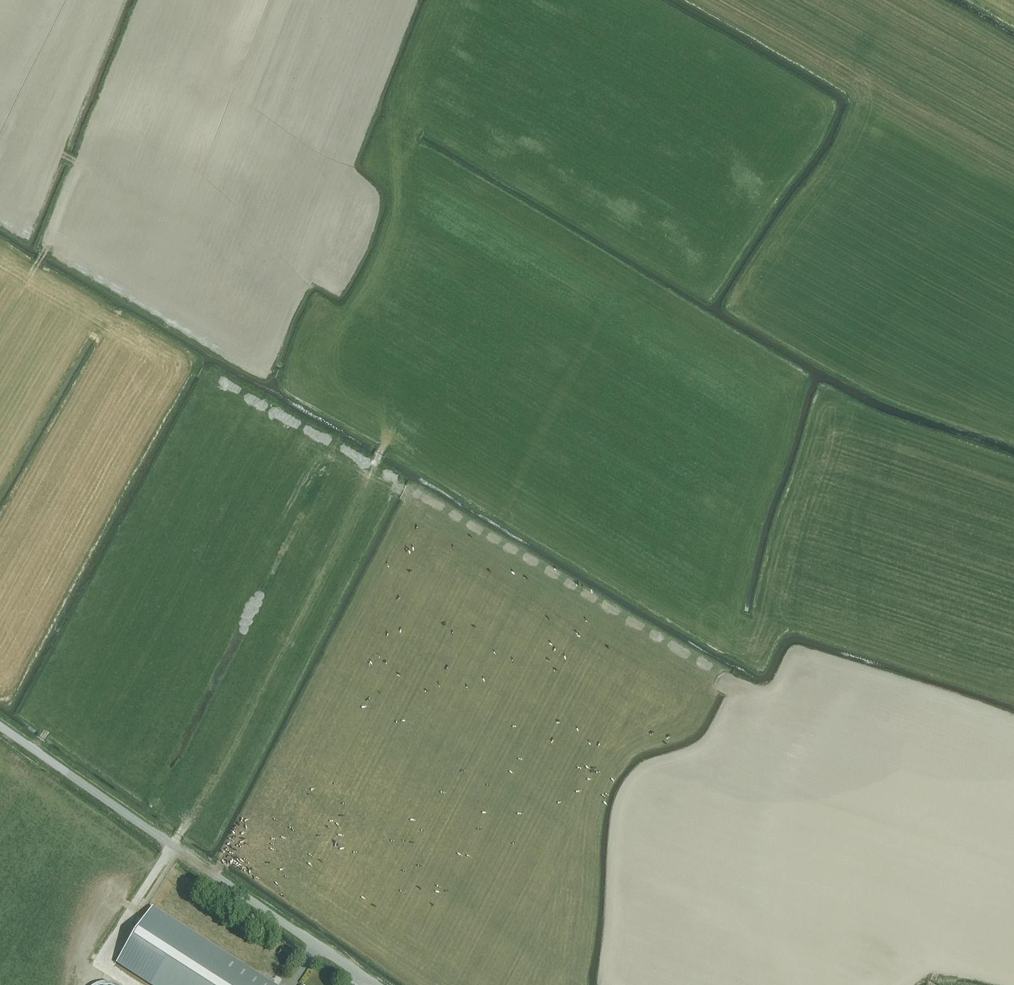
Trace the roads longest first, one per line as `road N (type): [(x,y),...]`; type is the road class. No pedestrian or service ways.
road 1 (unclassified): [(375,984),(0,726)]

